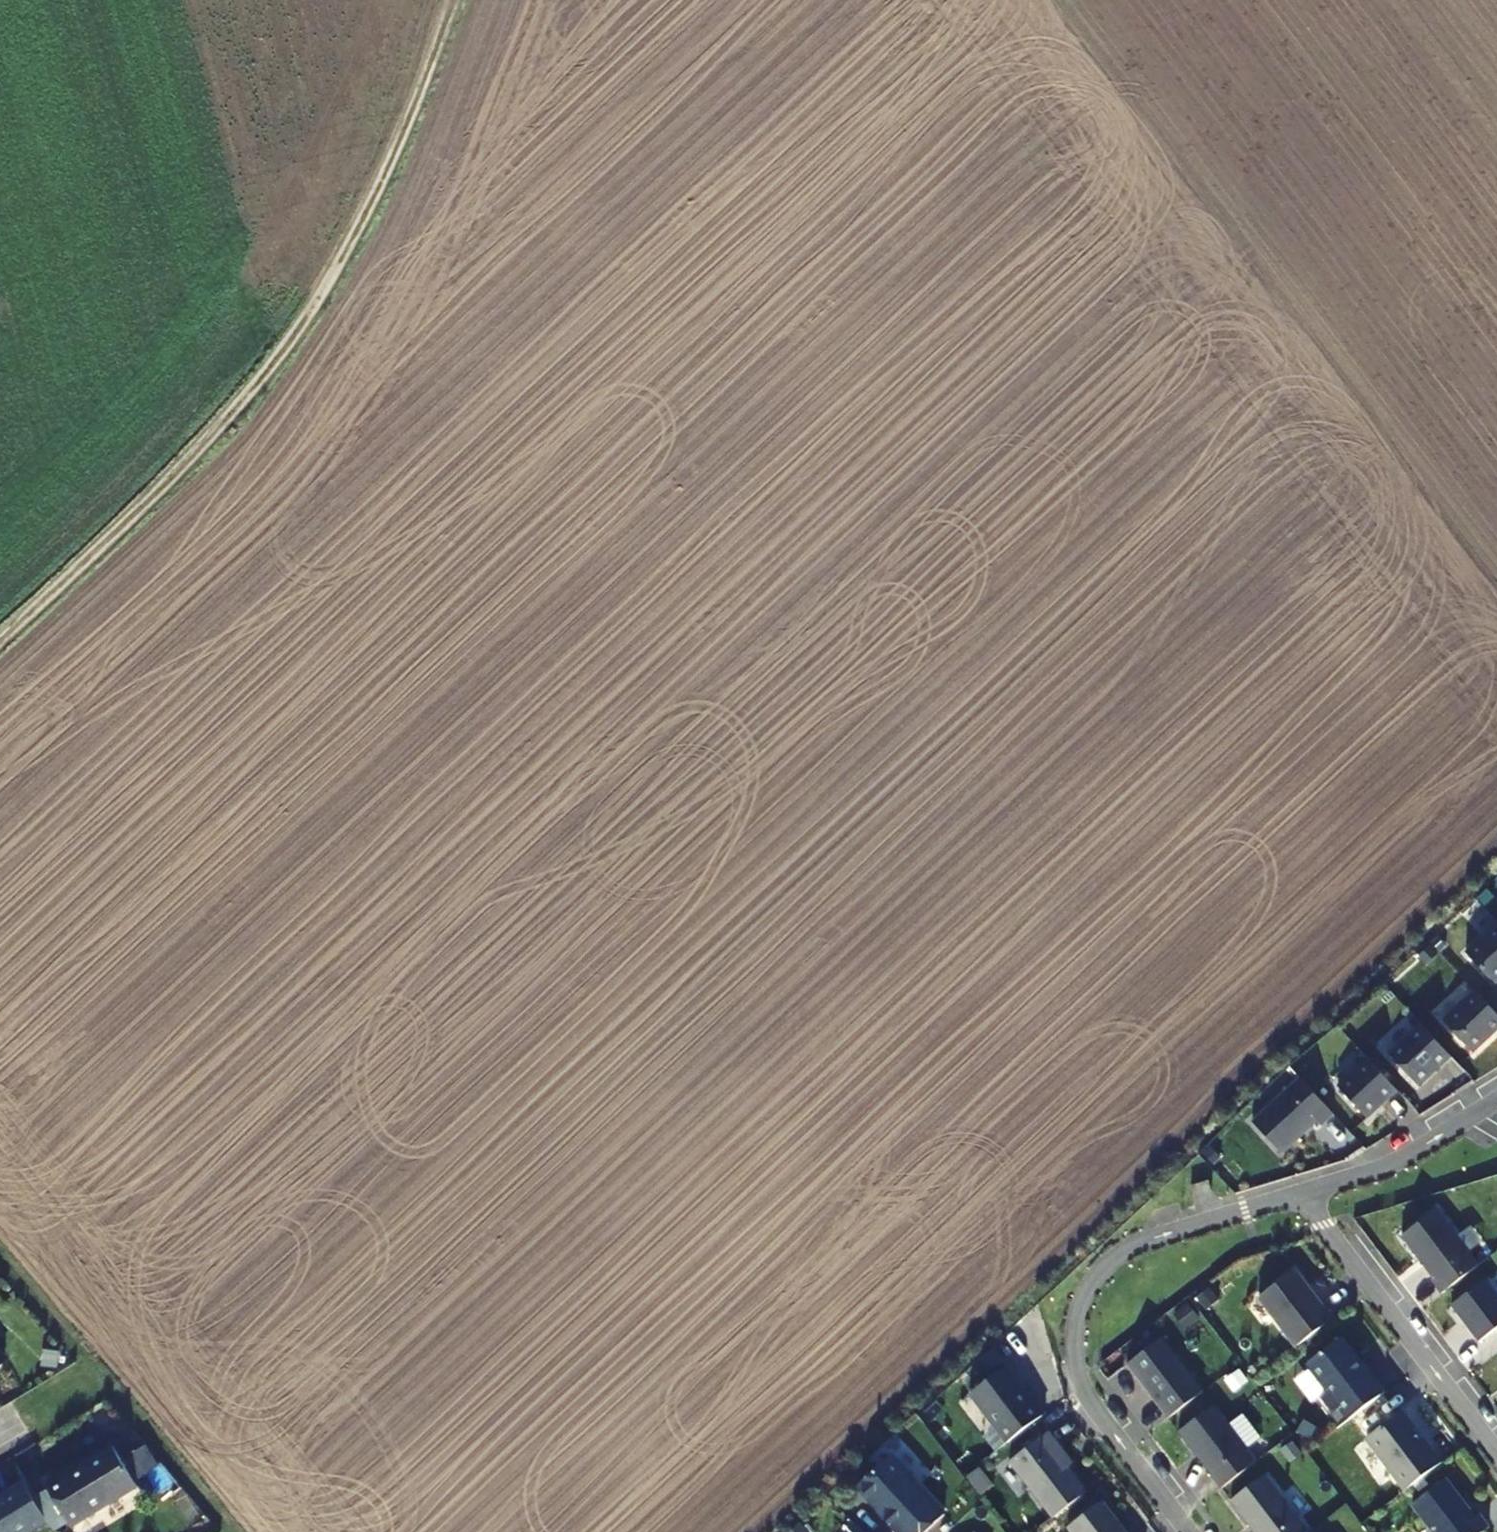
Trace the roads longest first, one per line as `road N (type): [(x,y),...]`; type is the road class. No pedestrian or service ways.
road 1 (track): [(0,631),(231,413),(362,226),(451,0)]
road 2 (residential): [(1189,1531),(1092,1403),(1074,1366),(1072,1327),(1091,1283),(1129,1245),(1306,1193)]
road 3 (residential): [(1306,1193),(1496,1453)]
road 4 (residential): [(1306,1193),(1394,1165),(1496,1101)]

